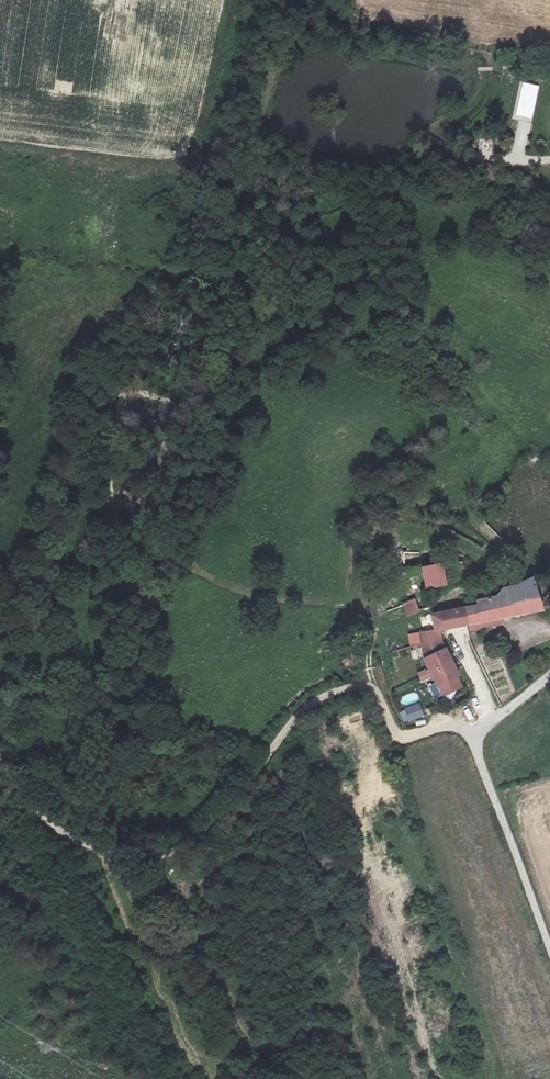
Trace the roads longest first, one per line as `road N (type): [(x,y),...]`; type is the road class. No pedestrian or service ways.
road 1 (track): [(167,854),(207,829),(289,725),(338,689),(377,691),(402,735),(458,726),(478,736)]
road 2 (unclassified): [(549,947),(476,747),(489,723),(549,680)]
road 3 (track): [(167,854),(79,841),(43,818),(0,765)]

